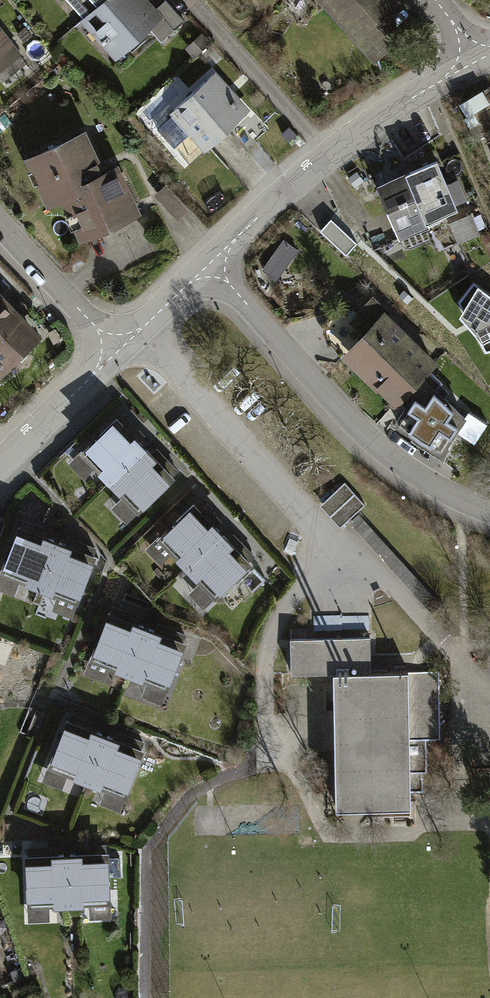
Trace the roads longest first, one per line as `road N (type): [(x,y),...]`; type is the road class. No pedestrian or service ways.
road 1 (residential): [(489,512),(418,478),(367,439),(205,263)]
road 2 (residential): [(205,263),(272,195),(397,104),(482,59)]
road 3 (residential): [(0,223),(116,349)]
road 4 (residential): [(0,465),(116,349)]
road 5 (residential): [(116,349),(205,263)]

